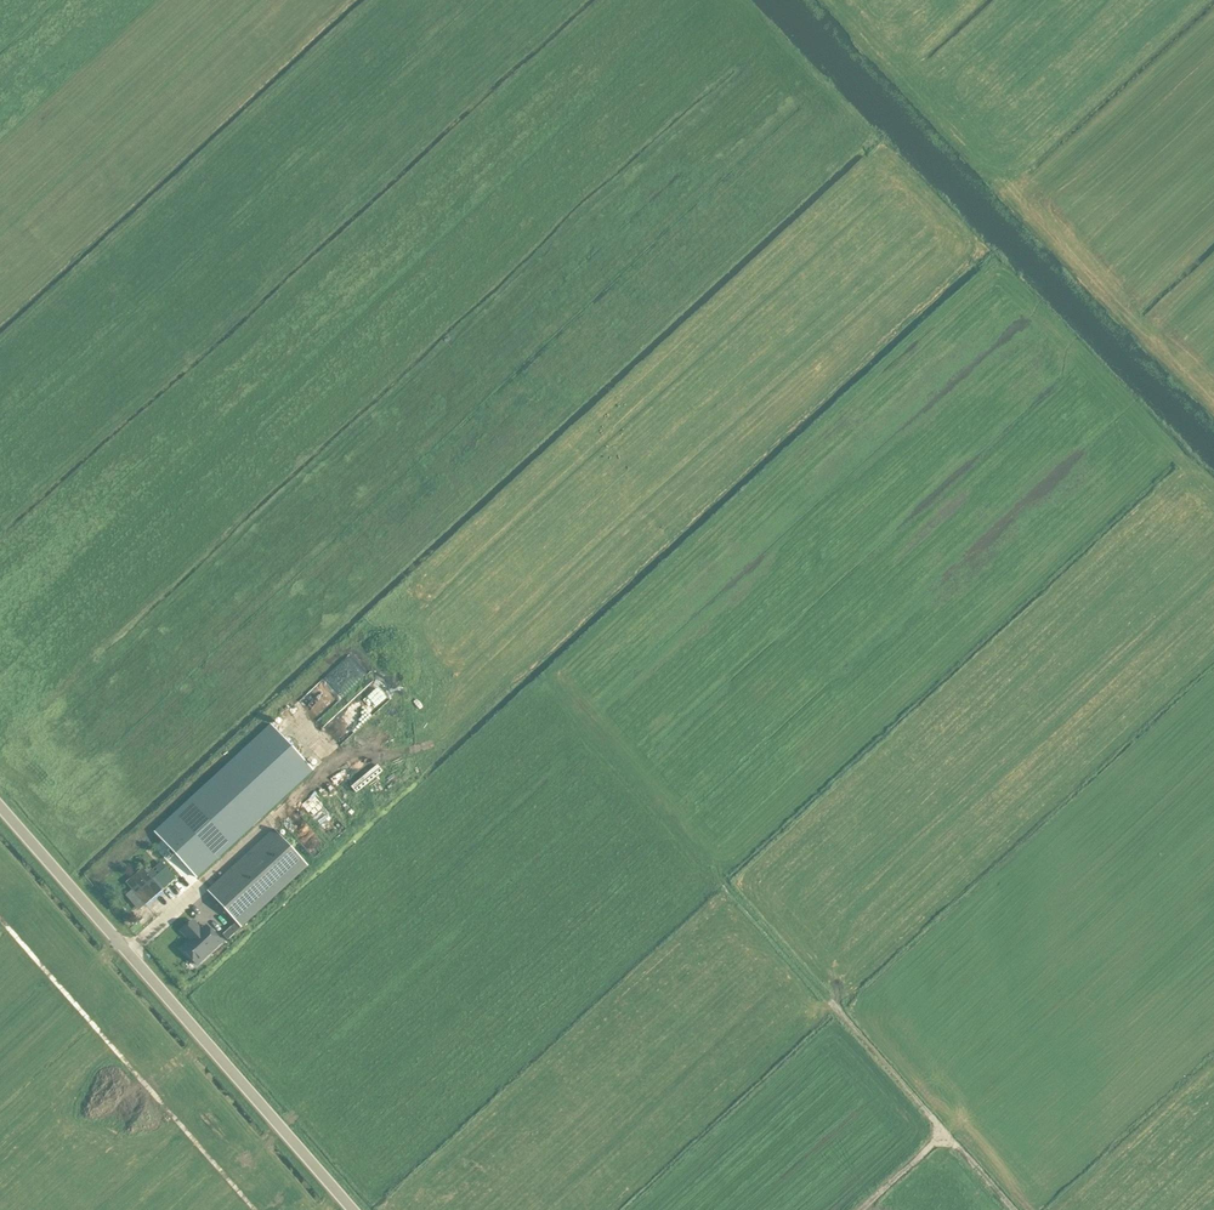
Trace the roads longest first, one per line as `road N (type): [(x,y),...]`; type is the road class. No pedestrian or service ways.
road 1 (tertiary): [(352,1209),(0,807)]

